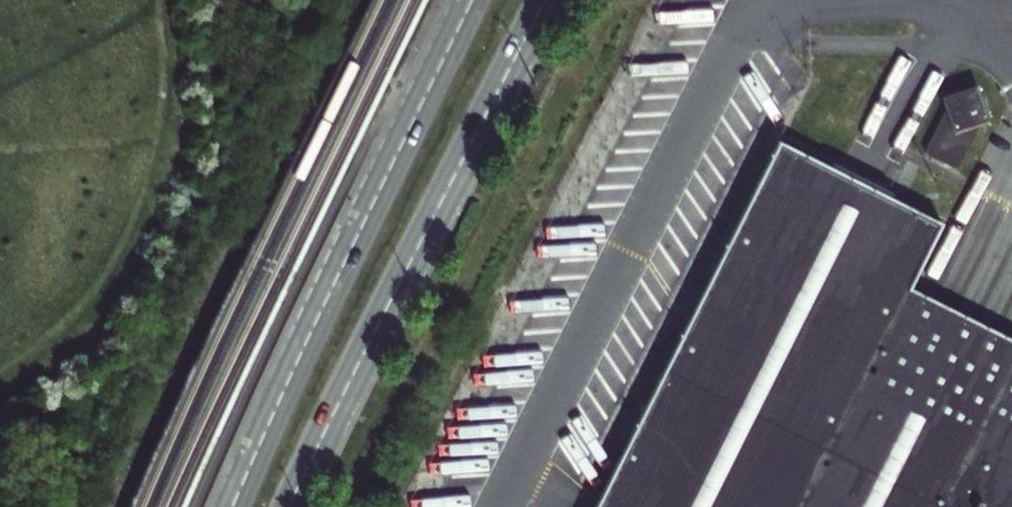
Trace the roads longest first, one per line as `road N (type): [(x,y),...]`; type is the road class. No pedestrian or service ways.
road 1 (primary): [(289,506),(544,0)]
road 2 (primary): [(470,0),(232,506)]

